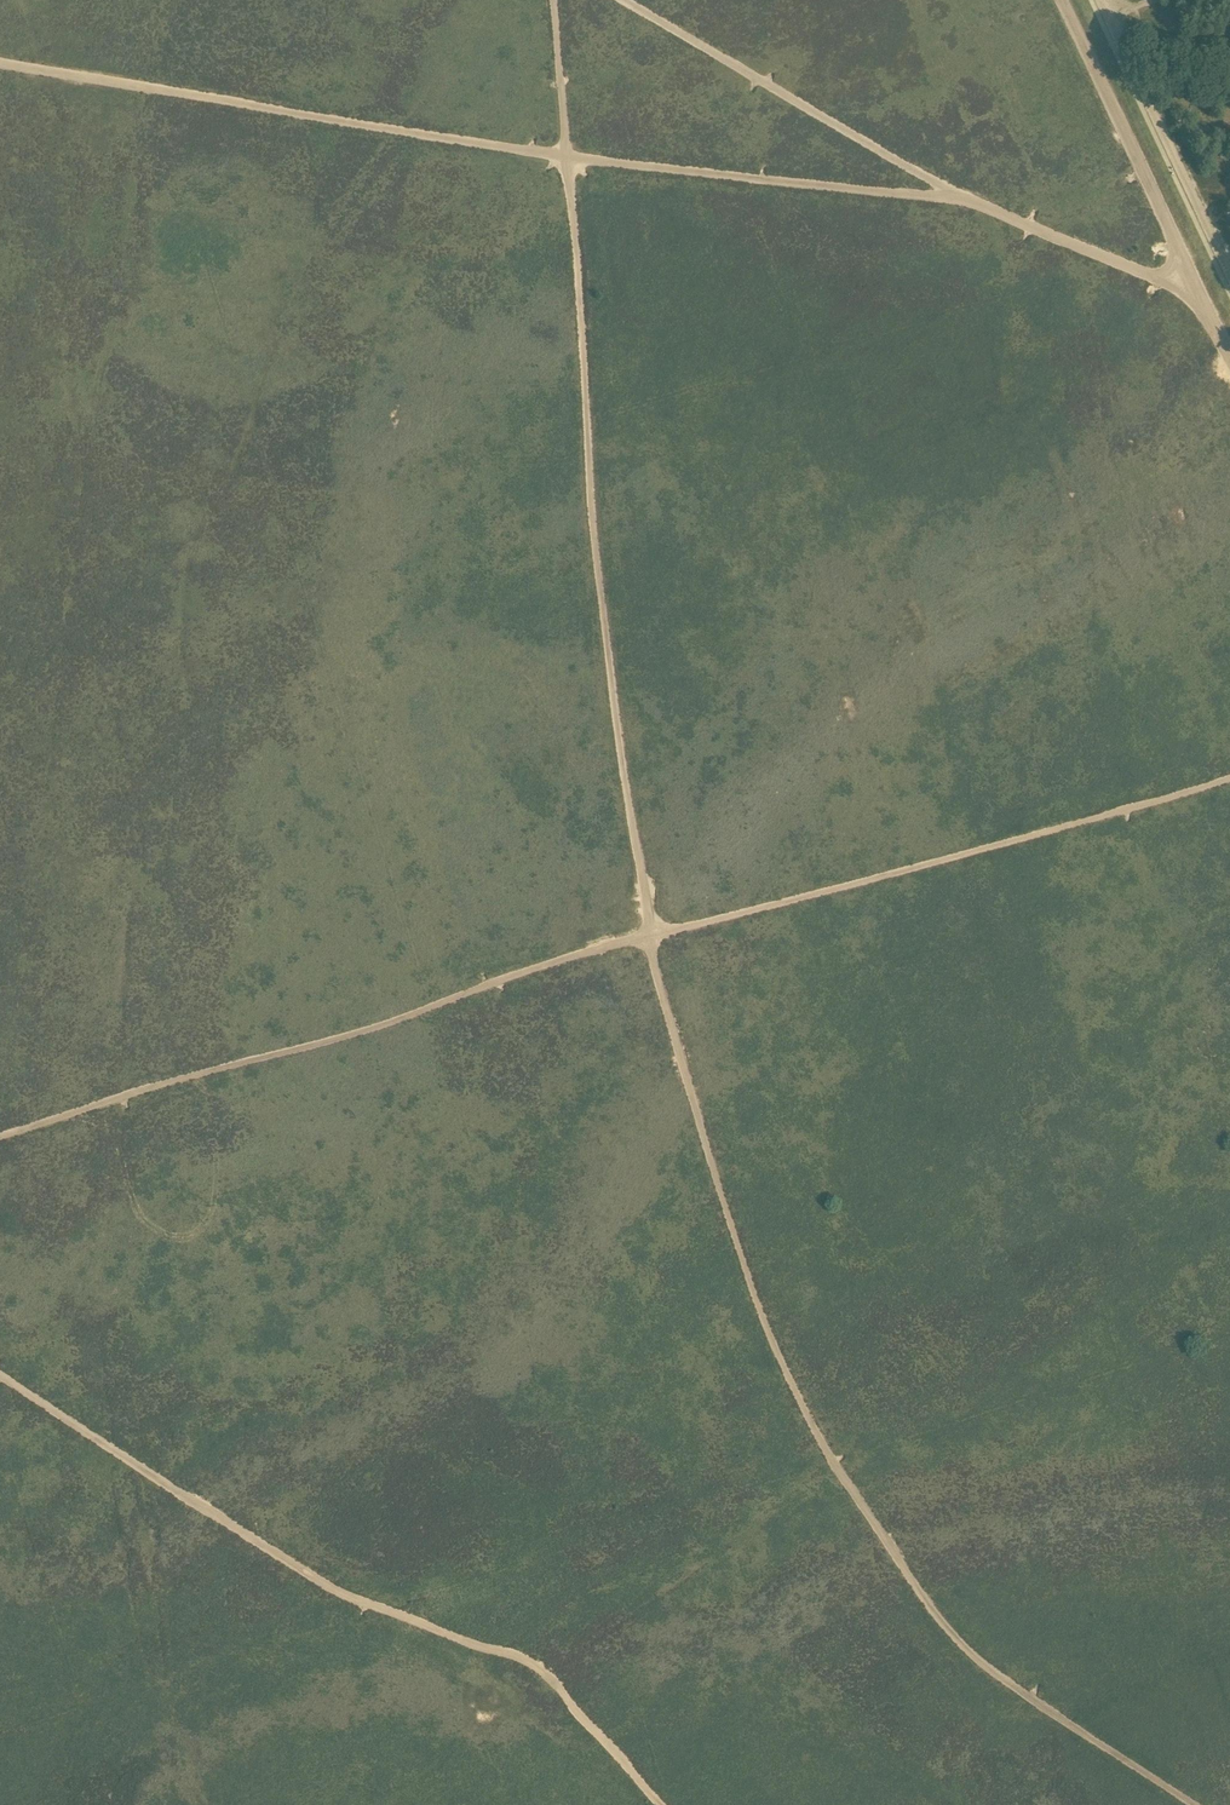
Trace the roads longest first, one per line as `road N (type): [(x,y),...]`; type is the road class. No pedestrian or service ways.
road 1 (track): [(554,0),(595,539),(652,937),(0,1138)]
road 2 (track): [(652,937),(739,1248),(823,1444),(955,1637),(1007,1681),(1194,1804)]
road 3 (track): [(0,62),(566,158),(960,195)]
road 4 (track): [(0,1376),(345,1595),(542,1670),(661,1804)]
road 5 (track): [(624,0),(960,195),(1198,299)]
road 6 (track): [(652,937),(1229,780)]
road 7 (track): [(1229,362),(1062,0)]
road 8 (track): [(1229,275),(1100,0)]

